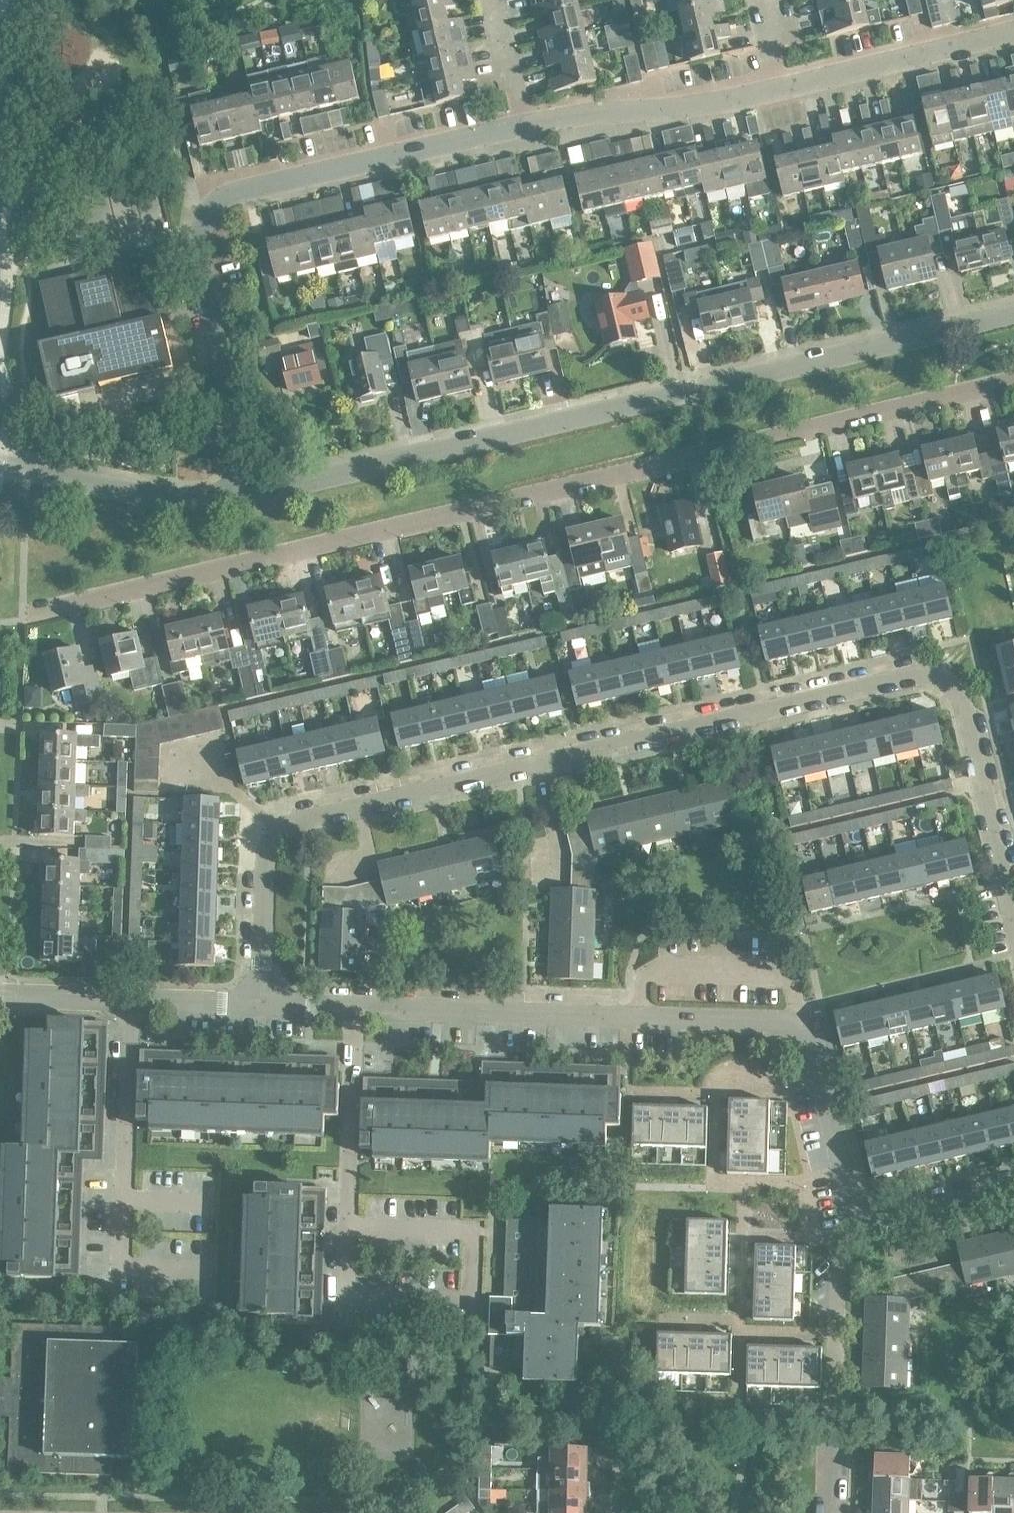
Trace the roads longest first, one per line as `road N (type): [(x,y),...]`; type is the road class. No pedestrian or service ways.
road 1 (residential): [(30,620),(1013,386)]
road 2 (unclassified): [(254,497),(1013,318)]
road 3 (residential): [(1013,924),(966,710),(946,683),(908,678),(536,765)]
road 4 (residential): [(358,1010),(812,1031),(824,1050),(863,1228)]
road 5 (residential): [(254,497),(204,256),(204,216),(222,196),(526,125)]
road 6 (residential): [(355,1295),(472,1300),(473,1229),(358,1228)]
road 7 (residential): [(827,1512),(837,1415),(838,1246),(863,1228)]
road 8 (residential): [(121,1294),(123,999)]
road 9 (residential): [(280,830),(536,765)]
road 10 (unclassified): [(254,497),(185,502),(0,465)]
road 11 (residential): [(773,95),(1013,28)]
road 12 (residential): [(526,125),(773,95)]
road 13 (residential): [(358,1228),(358,1010)]
road 14 (residential): [(260,1004),(267,846),(280,830)]
road 15 (residential): [(863,1228),(1013,1191)]
road 16 (residential): [(123,999),(260,1004)]
road 17 (residential): [(526,125),(491,0)]
road 18 (residential): [(280,830),(217,773),(177,761)]
road 19 (residential): [(0,995),(123,999)]

